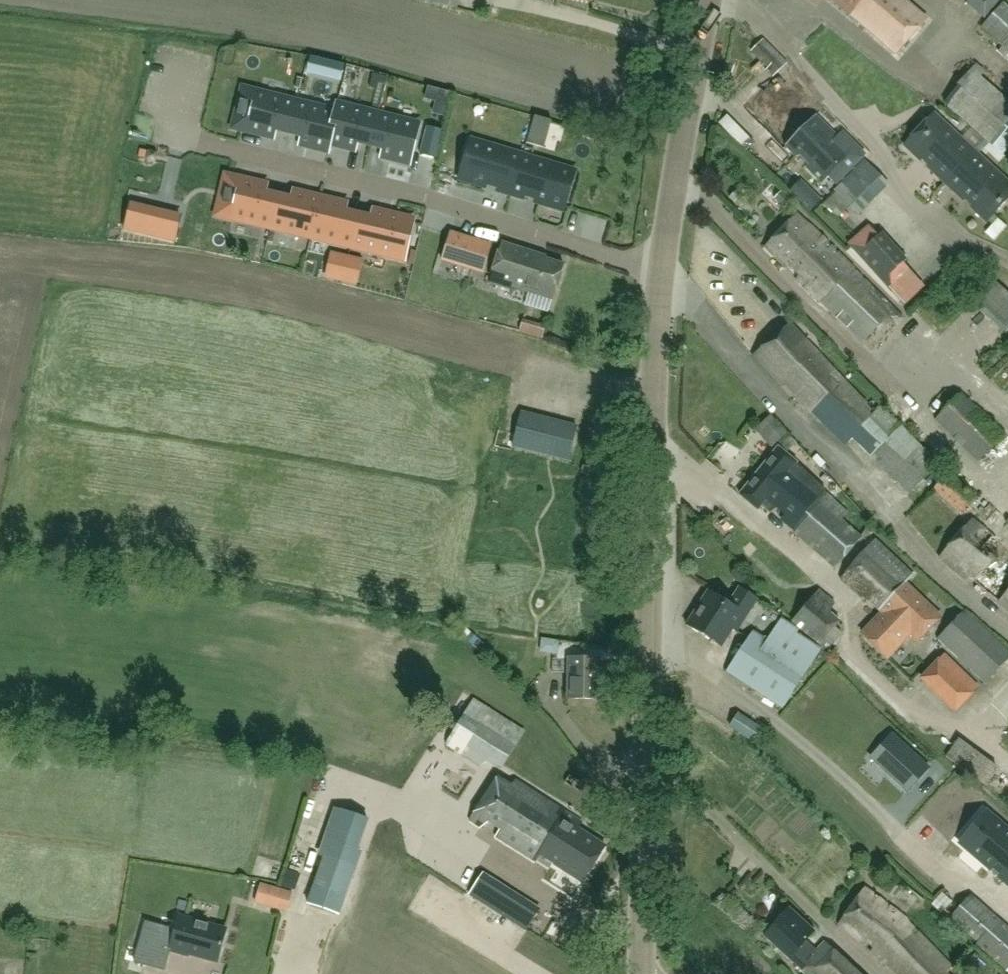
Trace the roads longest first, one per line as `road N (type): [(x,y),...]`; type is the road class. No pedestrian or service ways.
road 1 (tertiary): [(640,973),(665,271)]
road 2 (residential): [(665,271),(193,140)]
road 3 (tertiary): [(665,271),(711,0)]

